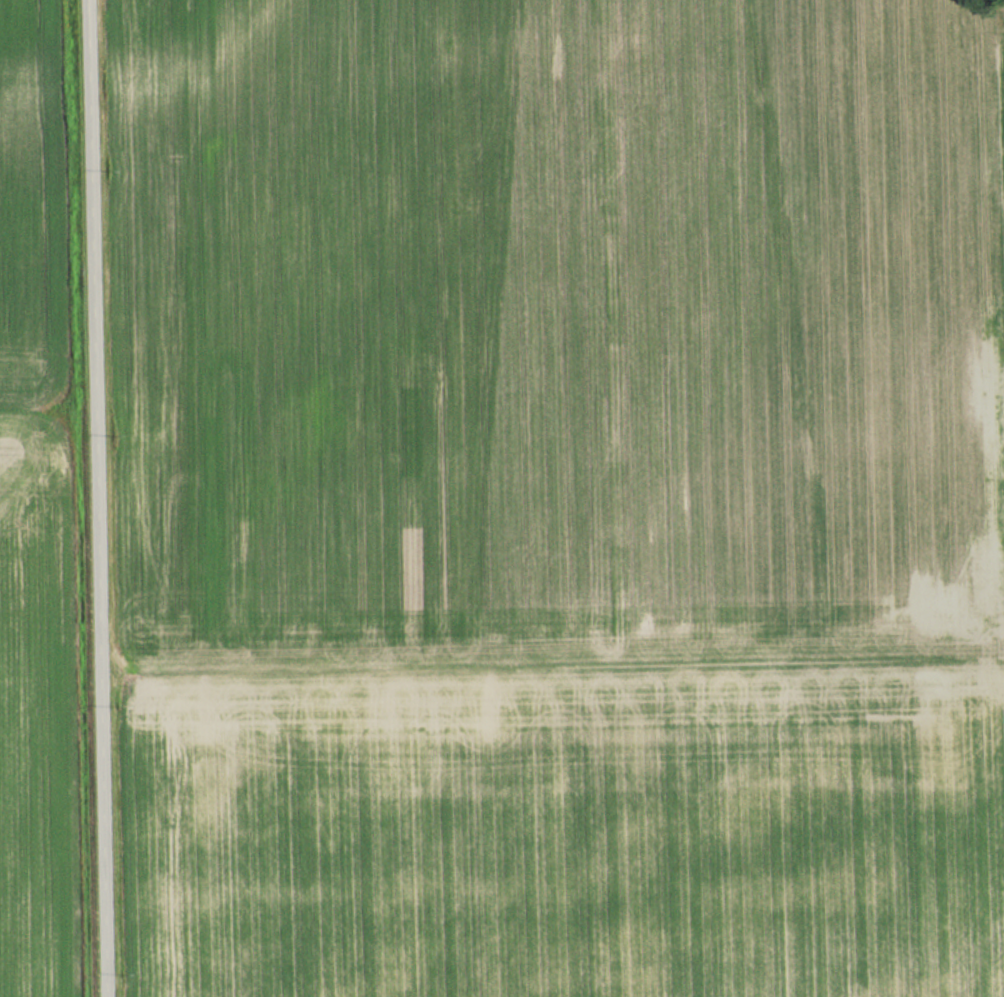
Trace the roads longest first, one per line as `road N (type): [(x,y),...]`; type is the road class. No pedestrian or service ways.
road 1 (residential): [(106,996),(84,0)]

